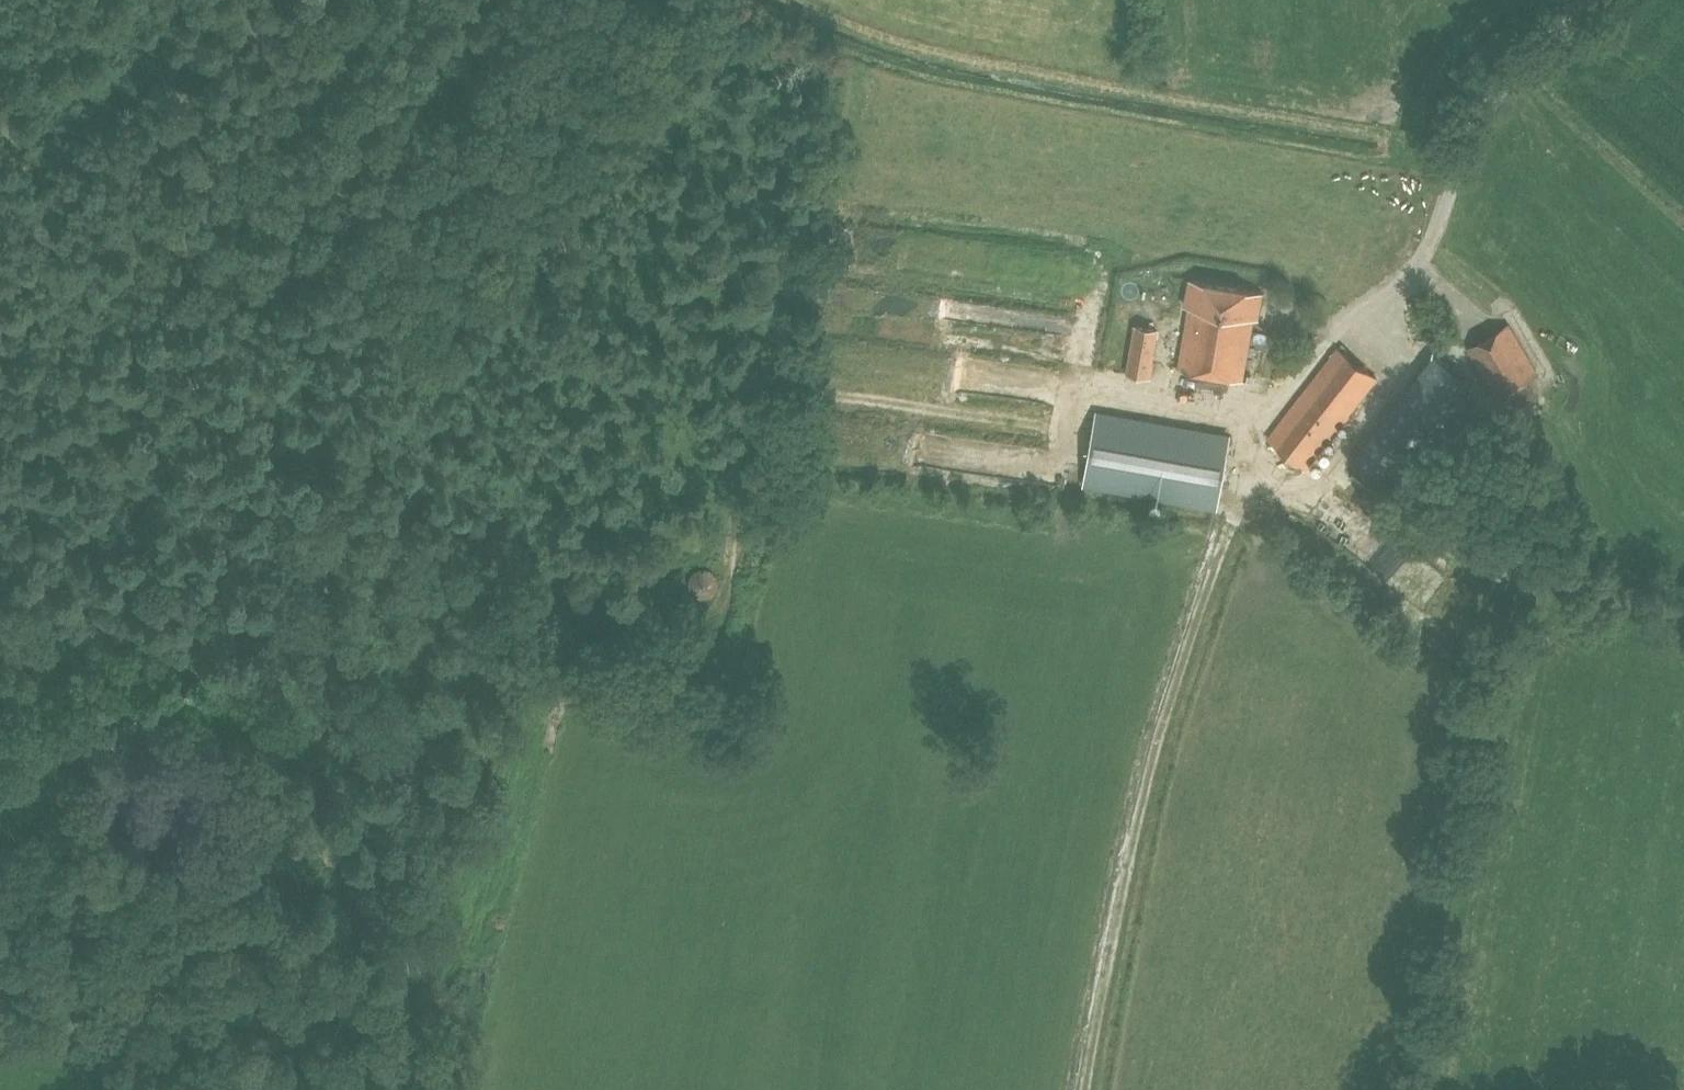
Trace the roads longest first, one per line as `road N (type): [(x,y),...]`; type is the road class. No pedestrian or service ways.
road 1 (track): [(1085,1089),(1139,810),(1243,487)]

